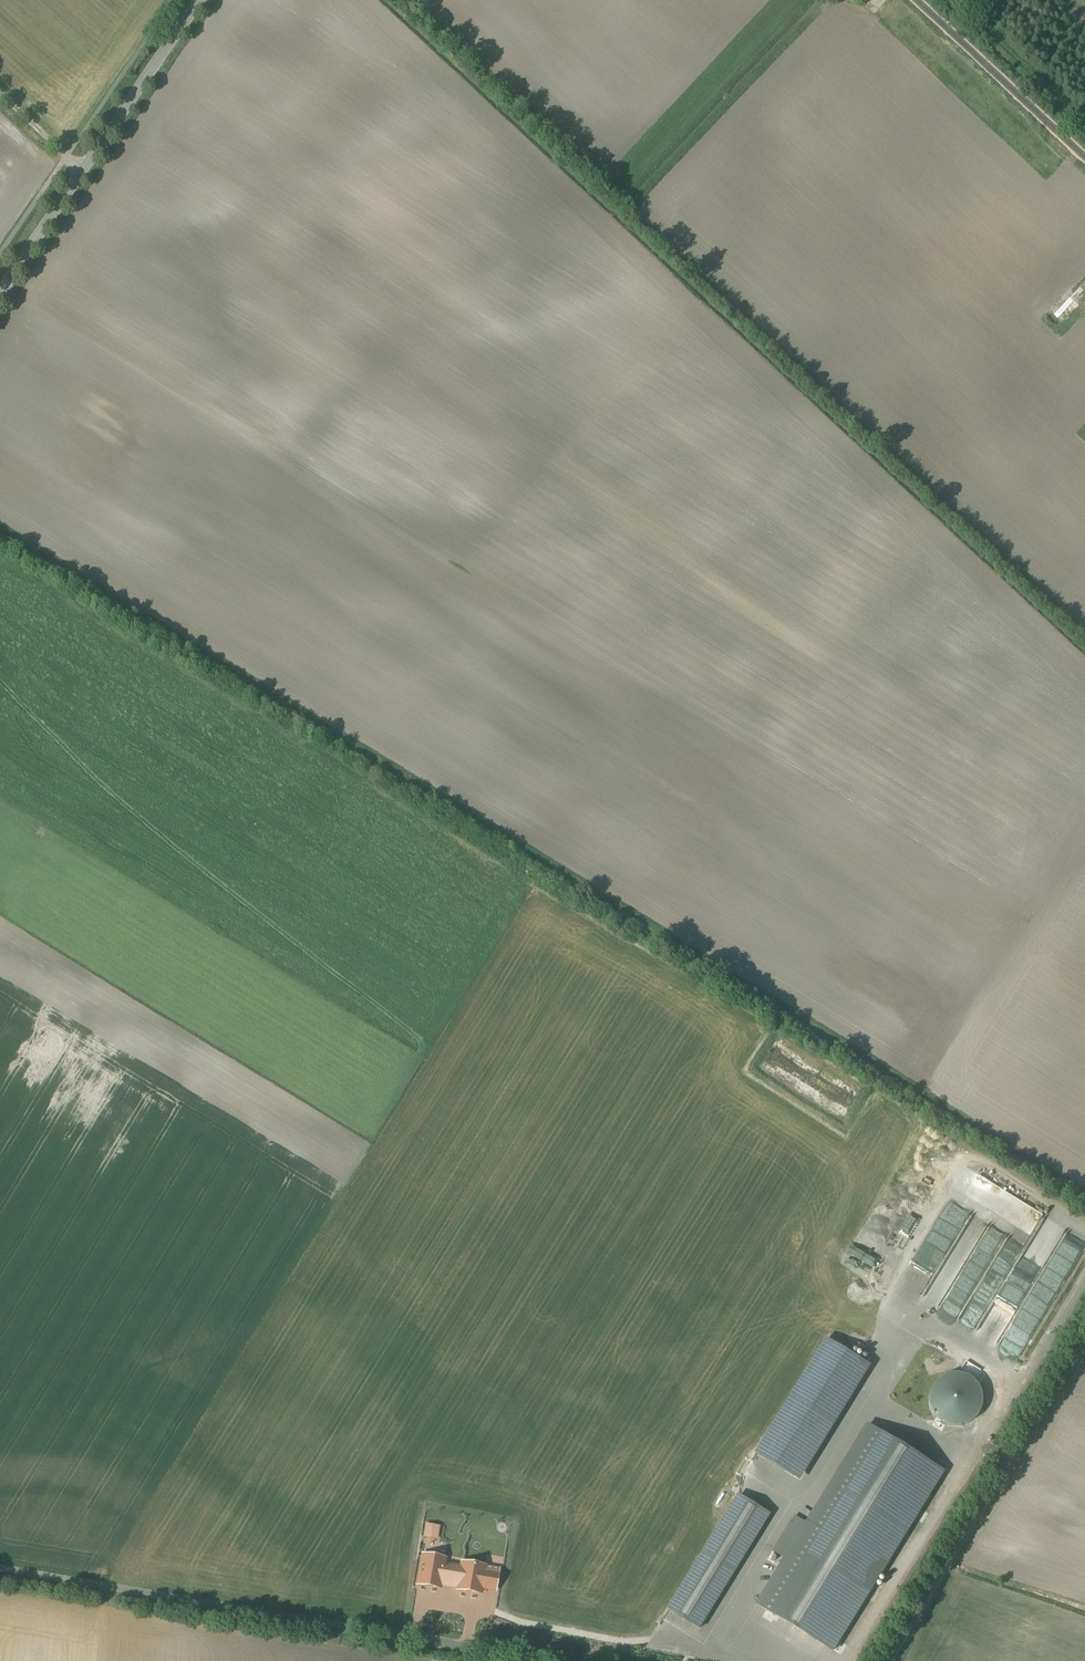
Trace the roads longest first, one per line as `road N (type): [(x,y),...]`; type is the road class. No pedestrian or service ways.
road 1 (unclassified): [(0,1574),(514,1660)]
road 2 (tertiary): [(0,291),(200,0)]
road 3 (track): [(891,1660),(1012,1469),(974,1443)]
road 4 (track): [(1084,158),(916,0)]

